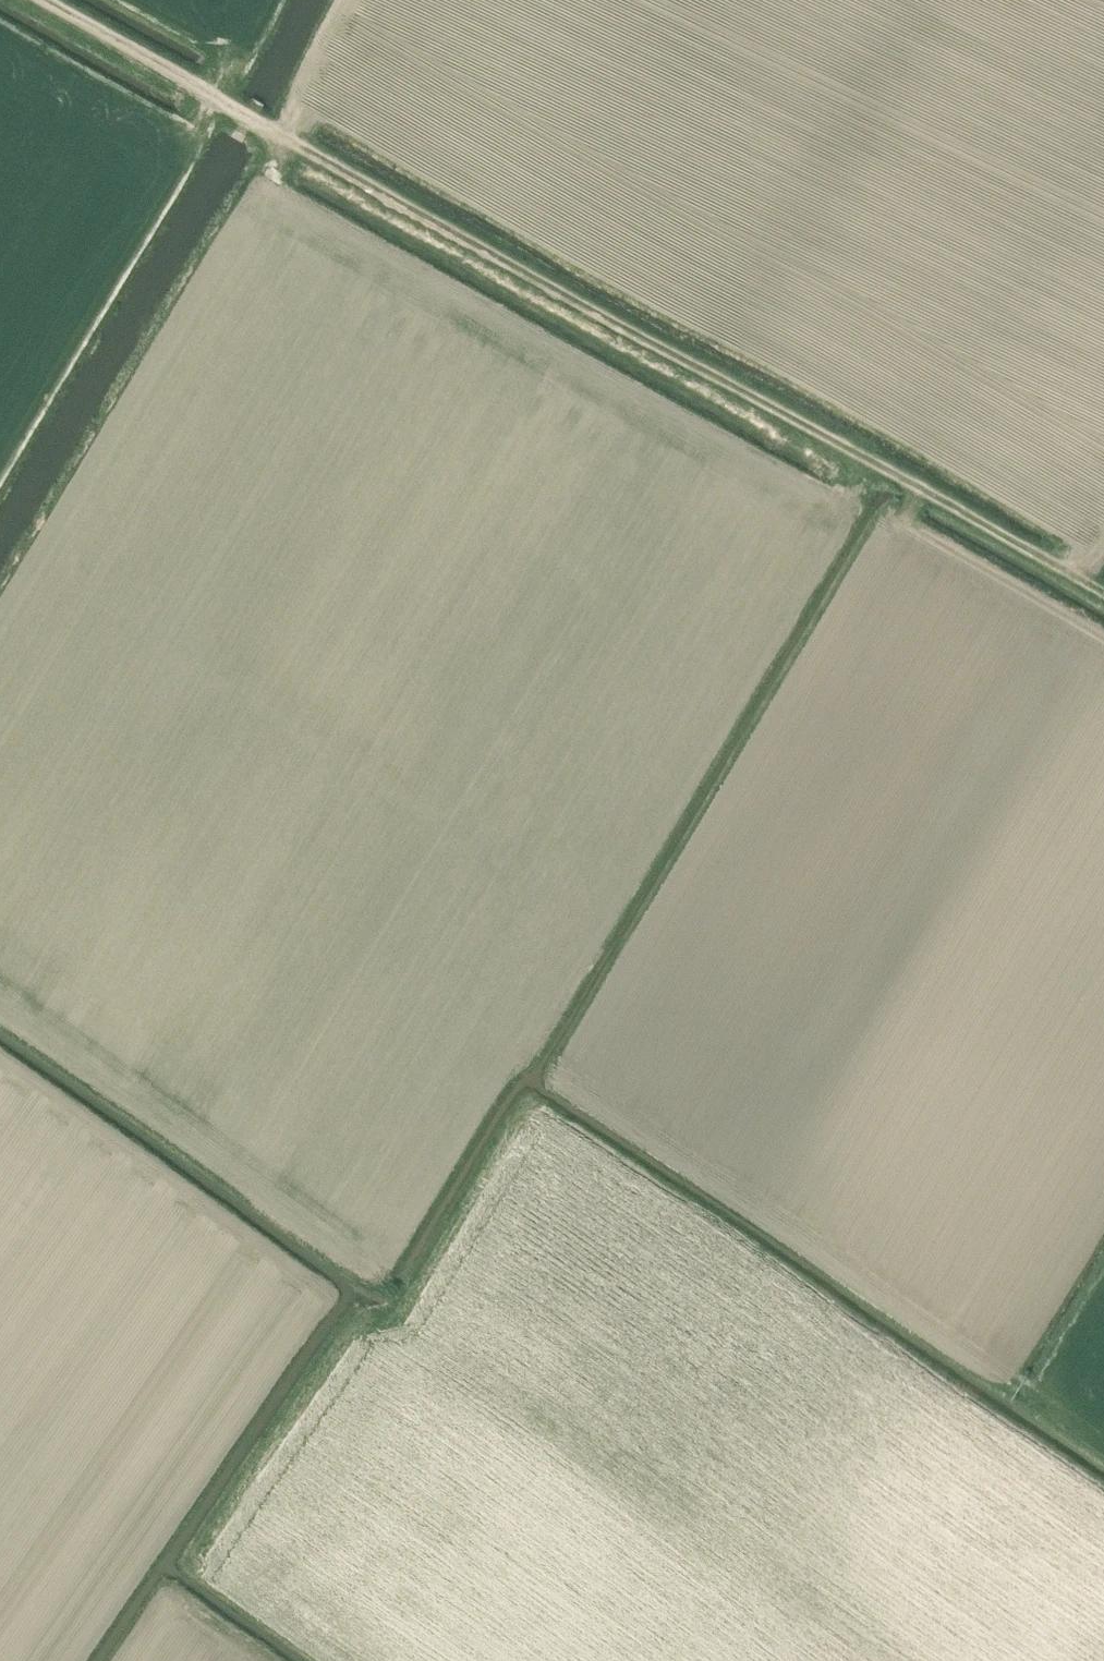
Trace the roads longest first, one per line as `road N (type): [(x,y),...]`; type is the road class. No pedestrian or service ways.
road 1 (track): [(45,0),(1103,599)]

